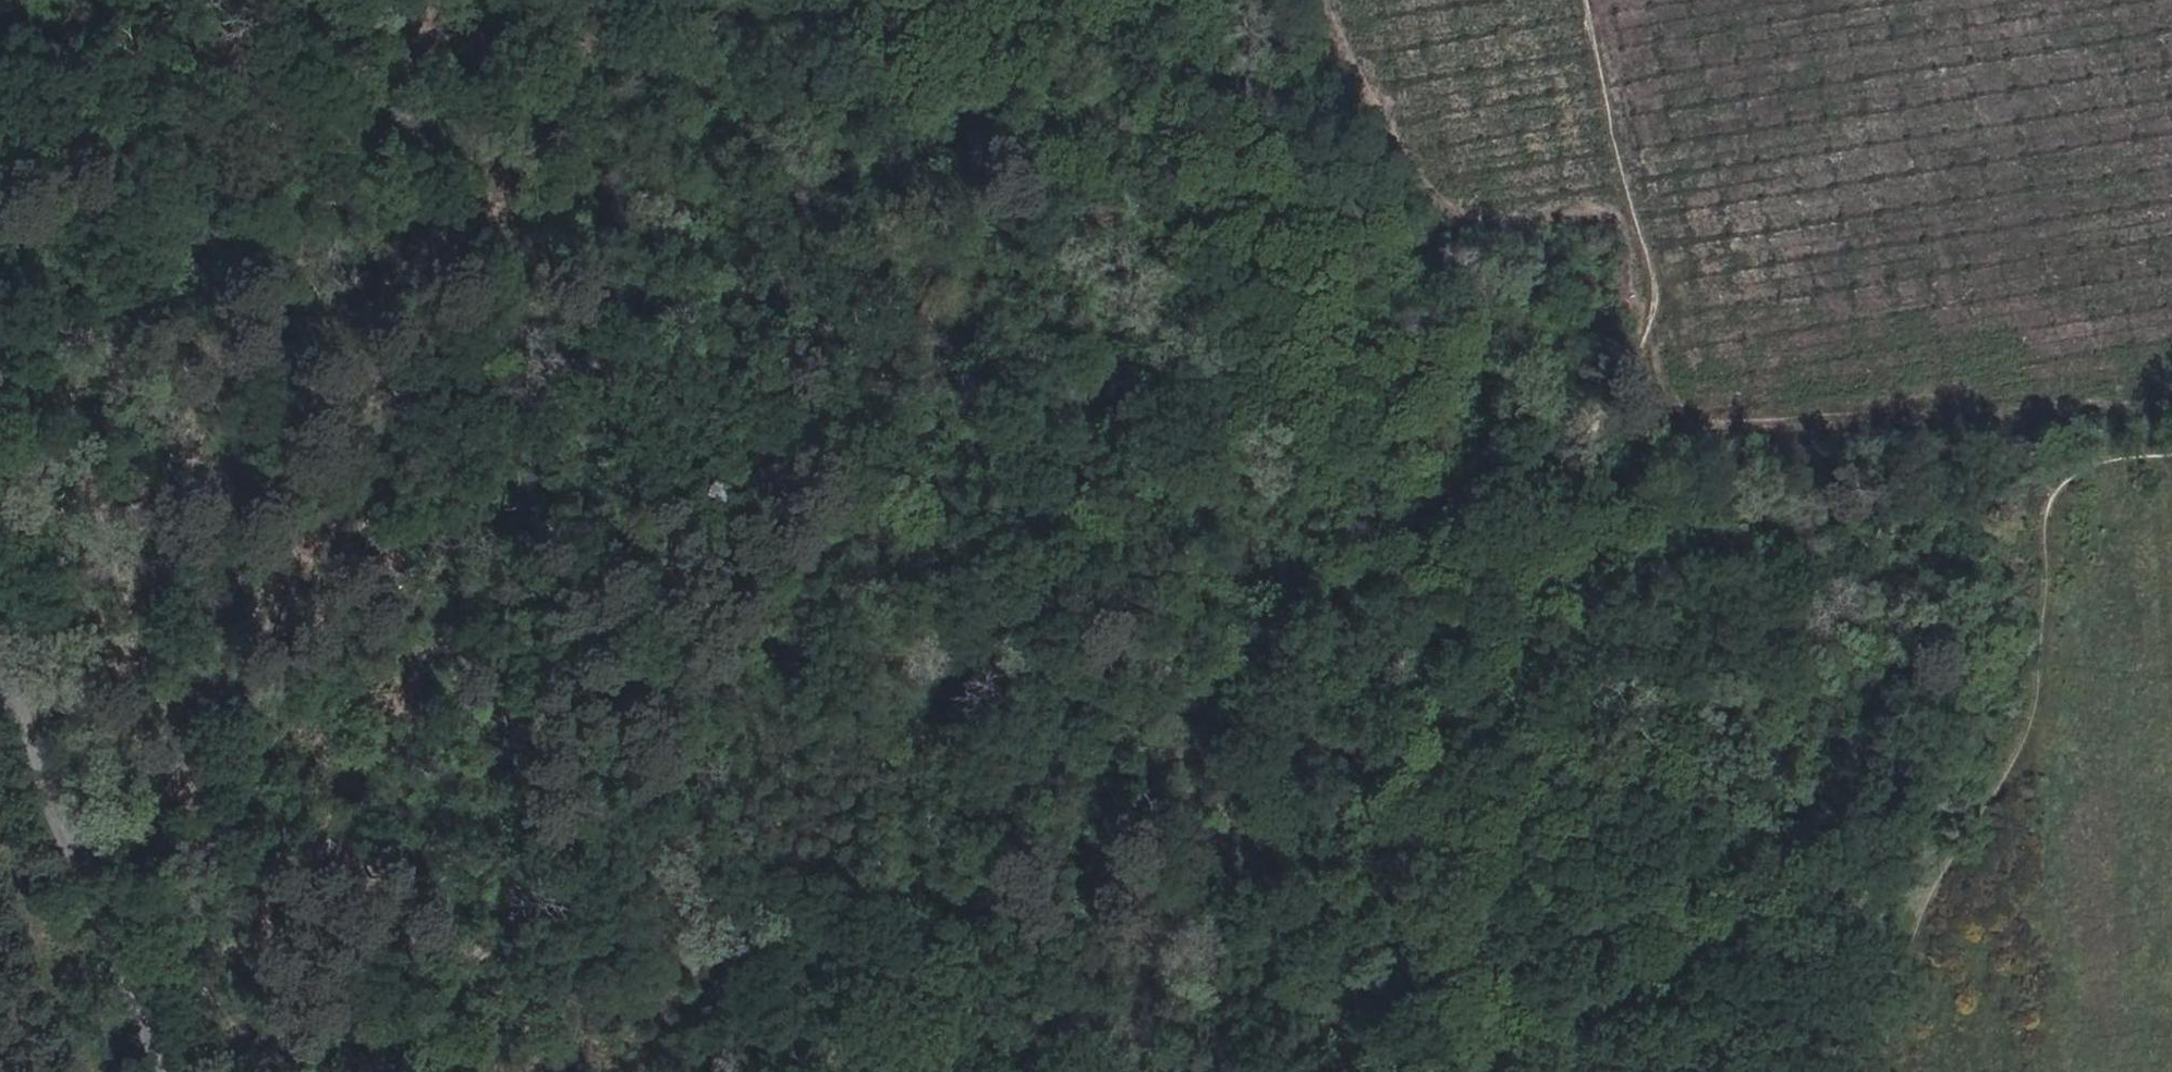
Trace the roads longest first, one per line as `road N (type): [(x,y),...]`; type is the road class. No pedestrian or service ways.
road 1 (track): [(2171,462),(2076,467),(2037,506),(2053,645),(2027,750),(1922,923),(1883,1071)]
road 2 (unclassified): [(0,647),(180,1071)]

